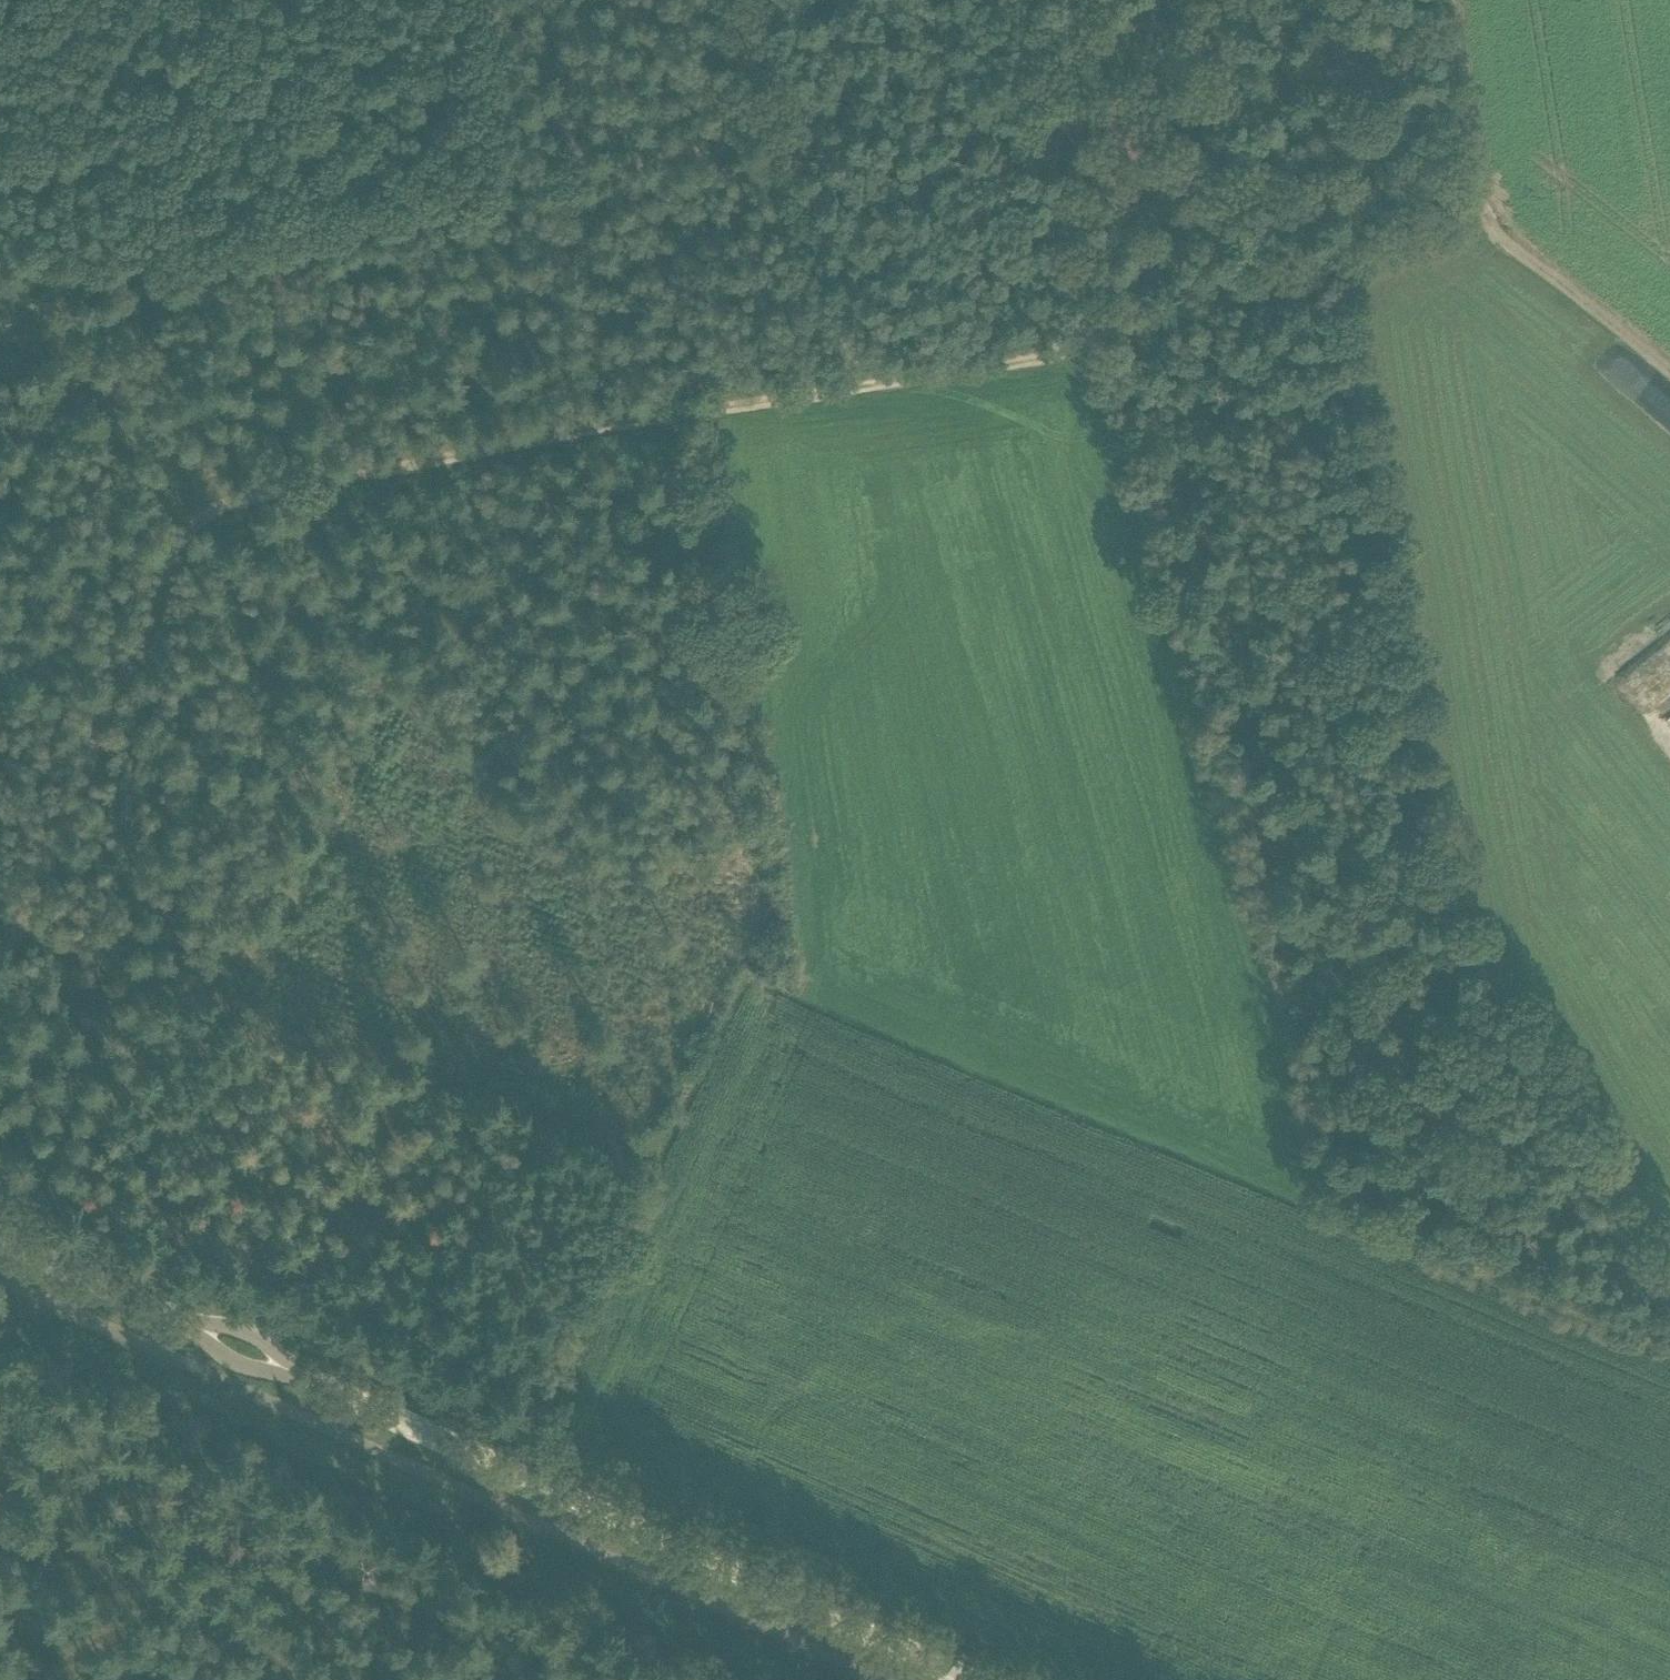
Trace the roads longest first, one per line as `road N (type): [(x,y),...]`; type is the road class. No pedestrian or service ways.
road 1 (unclassified): [(0,969),(183,533),(223,499),(1088,343)]
road 2 (track): [(754,136),(7,308),(202,517)]
road 3 (tertiary): [(969,1679),(306,1378)]
road 4 (tertiary): [(176,1319),(0,1238)]
road 5 (tertiary): [(306,1378),(238,1329),(176,1319)]
road 6 (tertiary): [(176,1319),(247,1369),(306,1378)]
road 7 (track): [(730,0),(754,136)]

